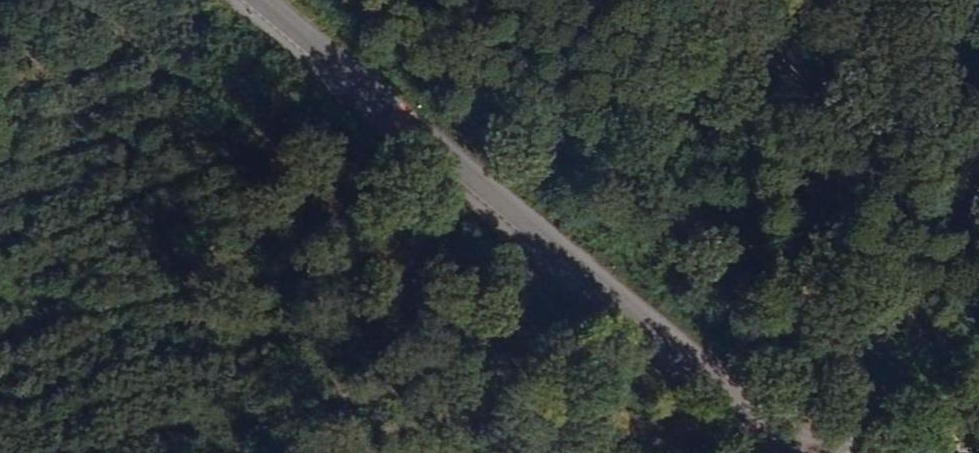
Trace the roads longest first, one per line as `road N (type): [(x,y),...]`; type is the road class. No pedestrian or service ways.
road 1 (tertiary): [(793,438),(267,0)]

